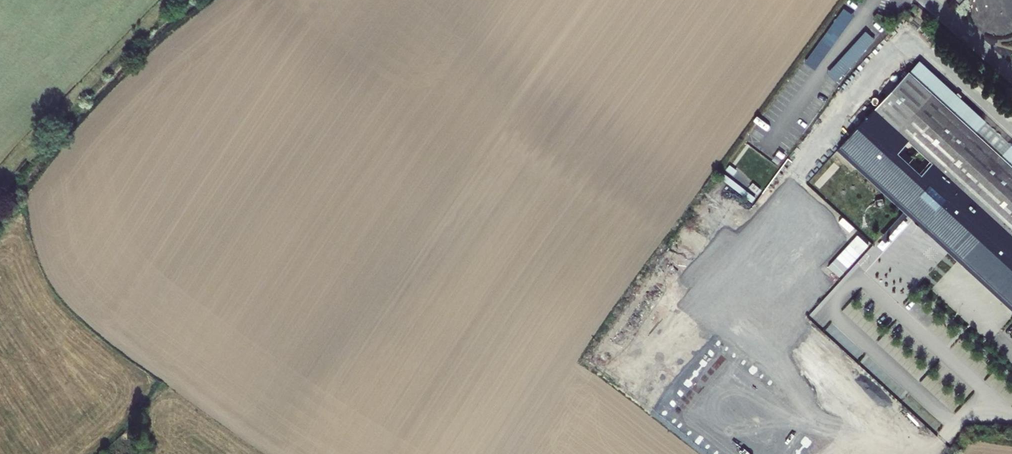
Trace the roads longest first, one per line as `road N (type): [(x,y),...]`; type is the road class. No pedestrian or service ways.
road 1 (residential): [(1011,133),(913,42),(820,137),(788,193),(855,247)]

